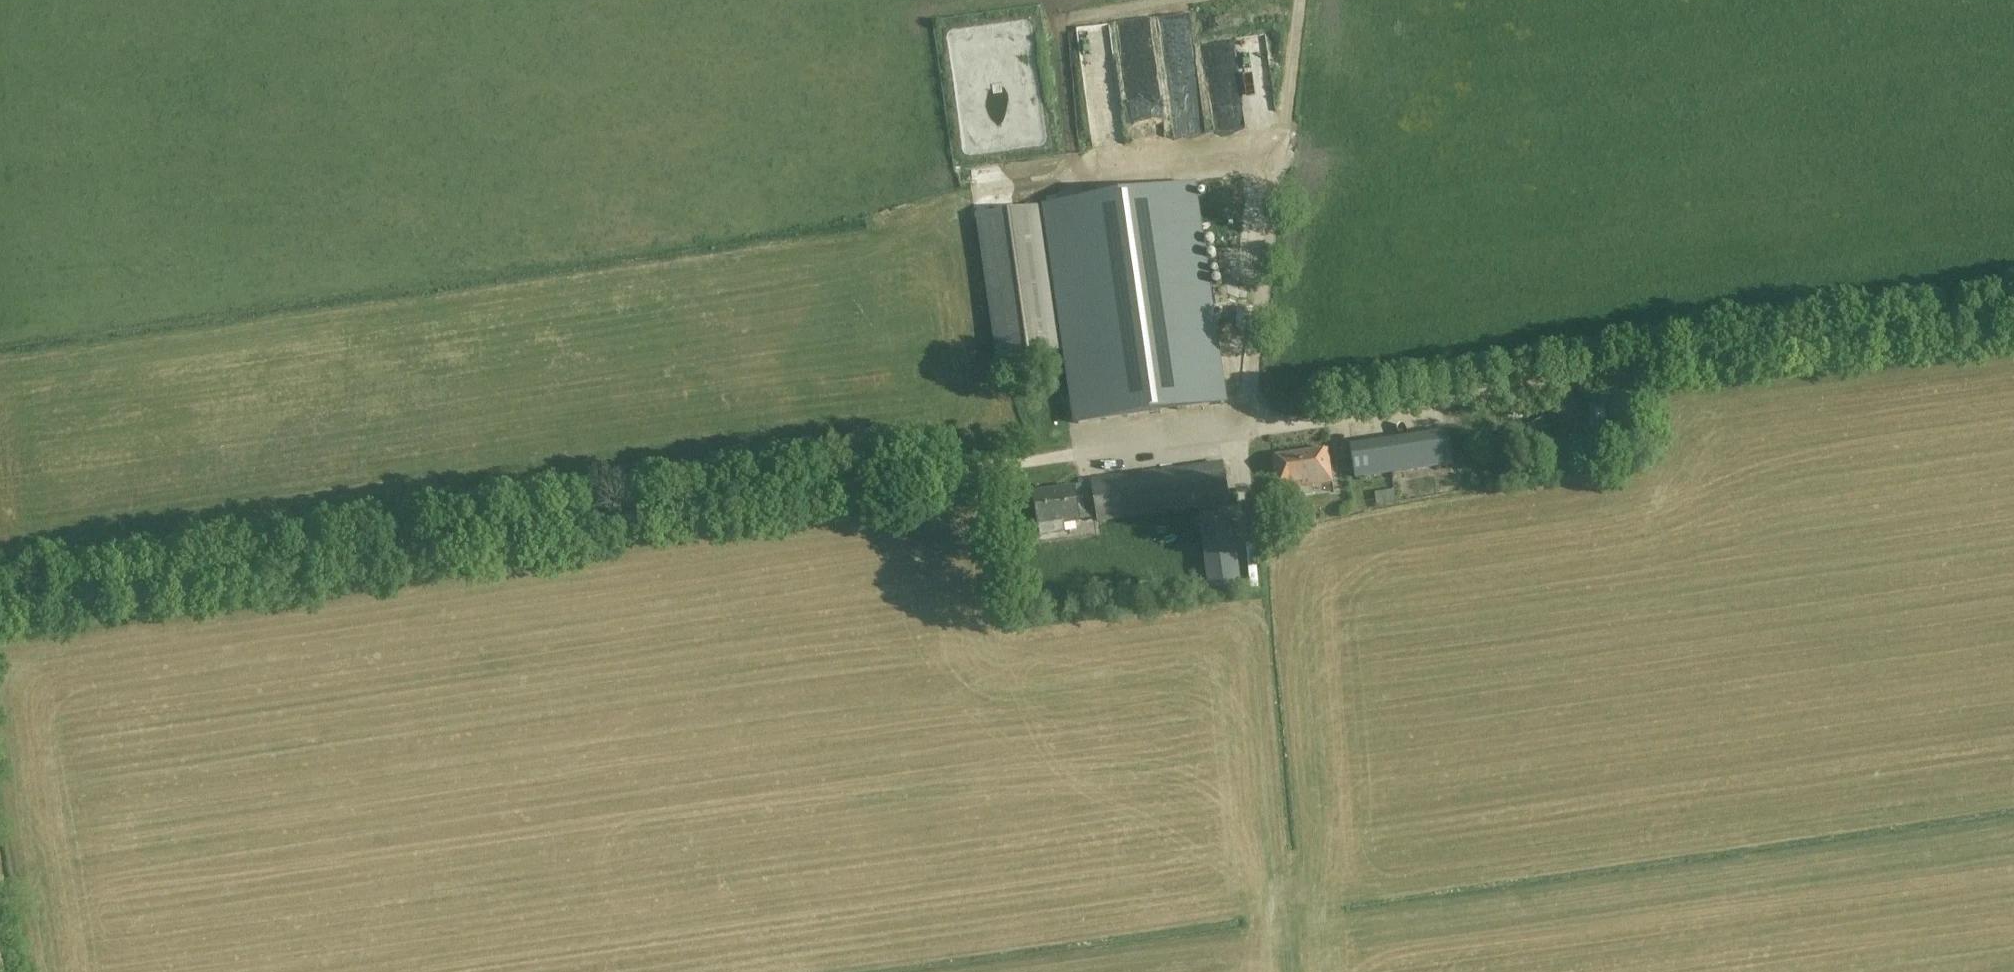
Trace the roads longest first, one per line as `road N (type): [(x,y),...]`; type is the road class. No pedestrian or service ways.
road 1 (track): [(2013,319),(0,611)]
road 2 (track): [(1300,0),(1241,431)]

